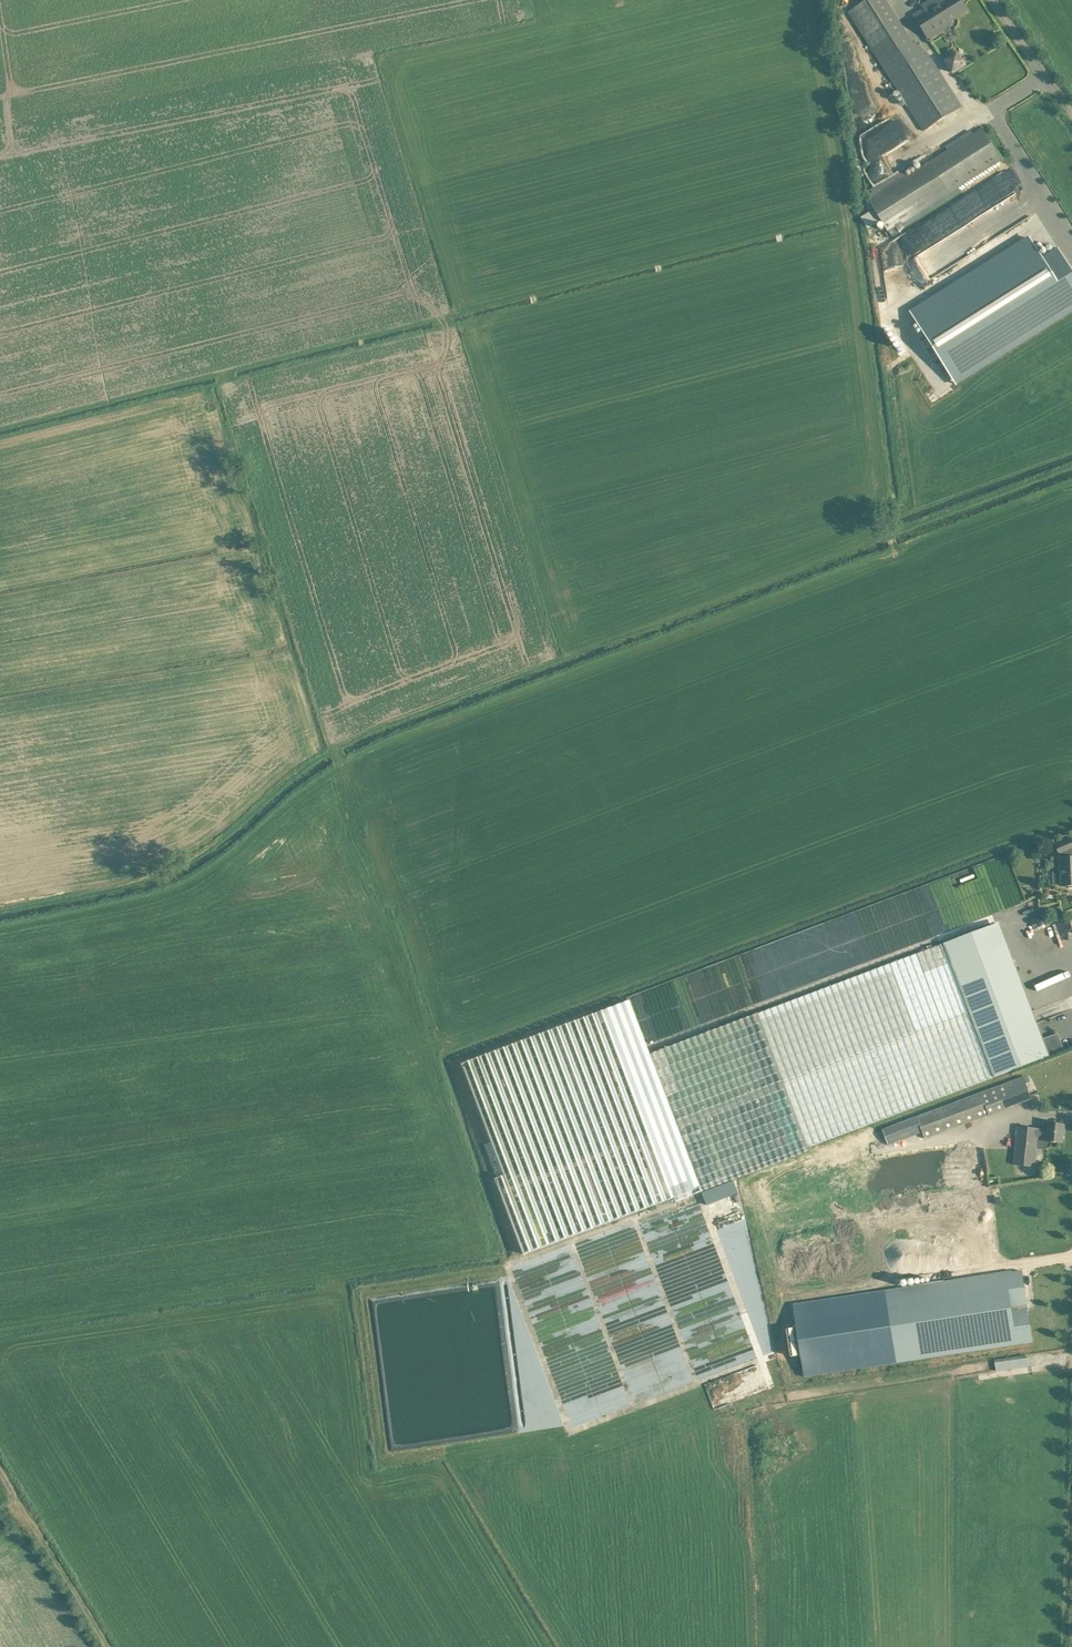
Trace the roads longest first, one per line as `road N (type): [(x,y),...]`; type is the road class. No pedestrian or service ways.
road 1 (track): [(23,1508),(106,1646)]
road 2 (unclassified): [(1071,111),(993,0)]

